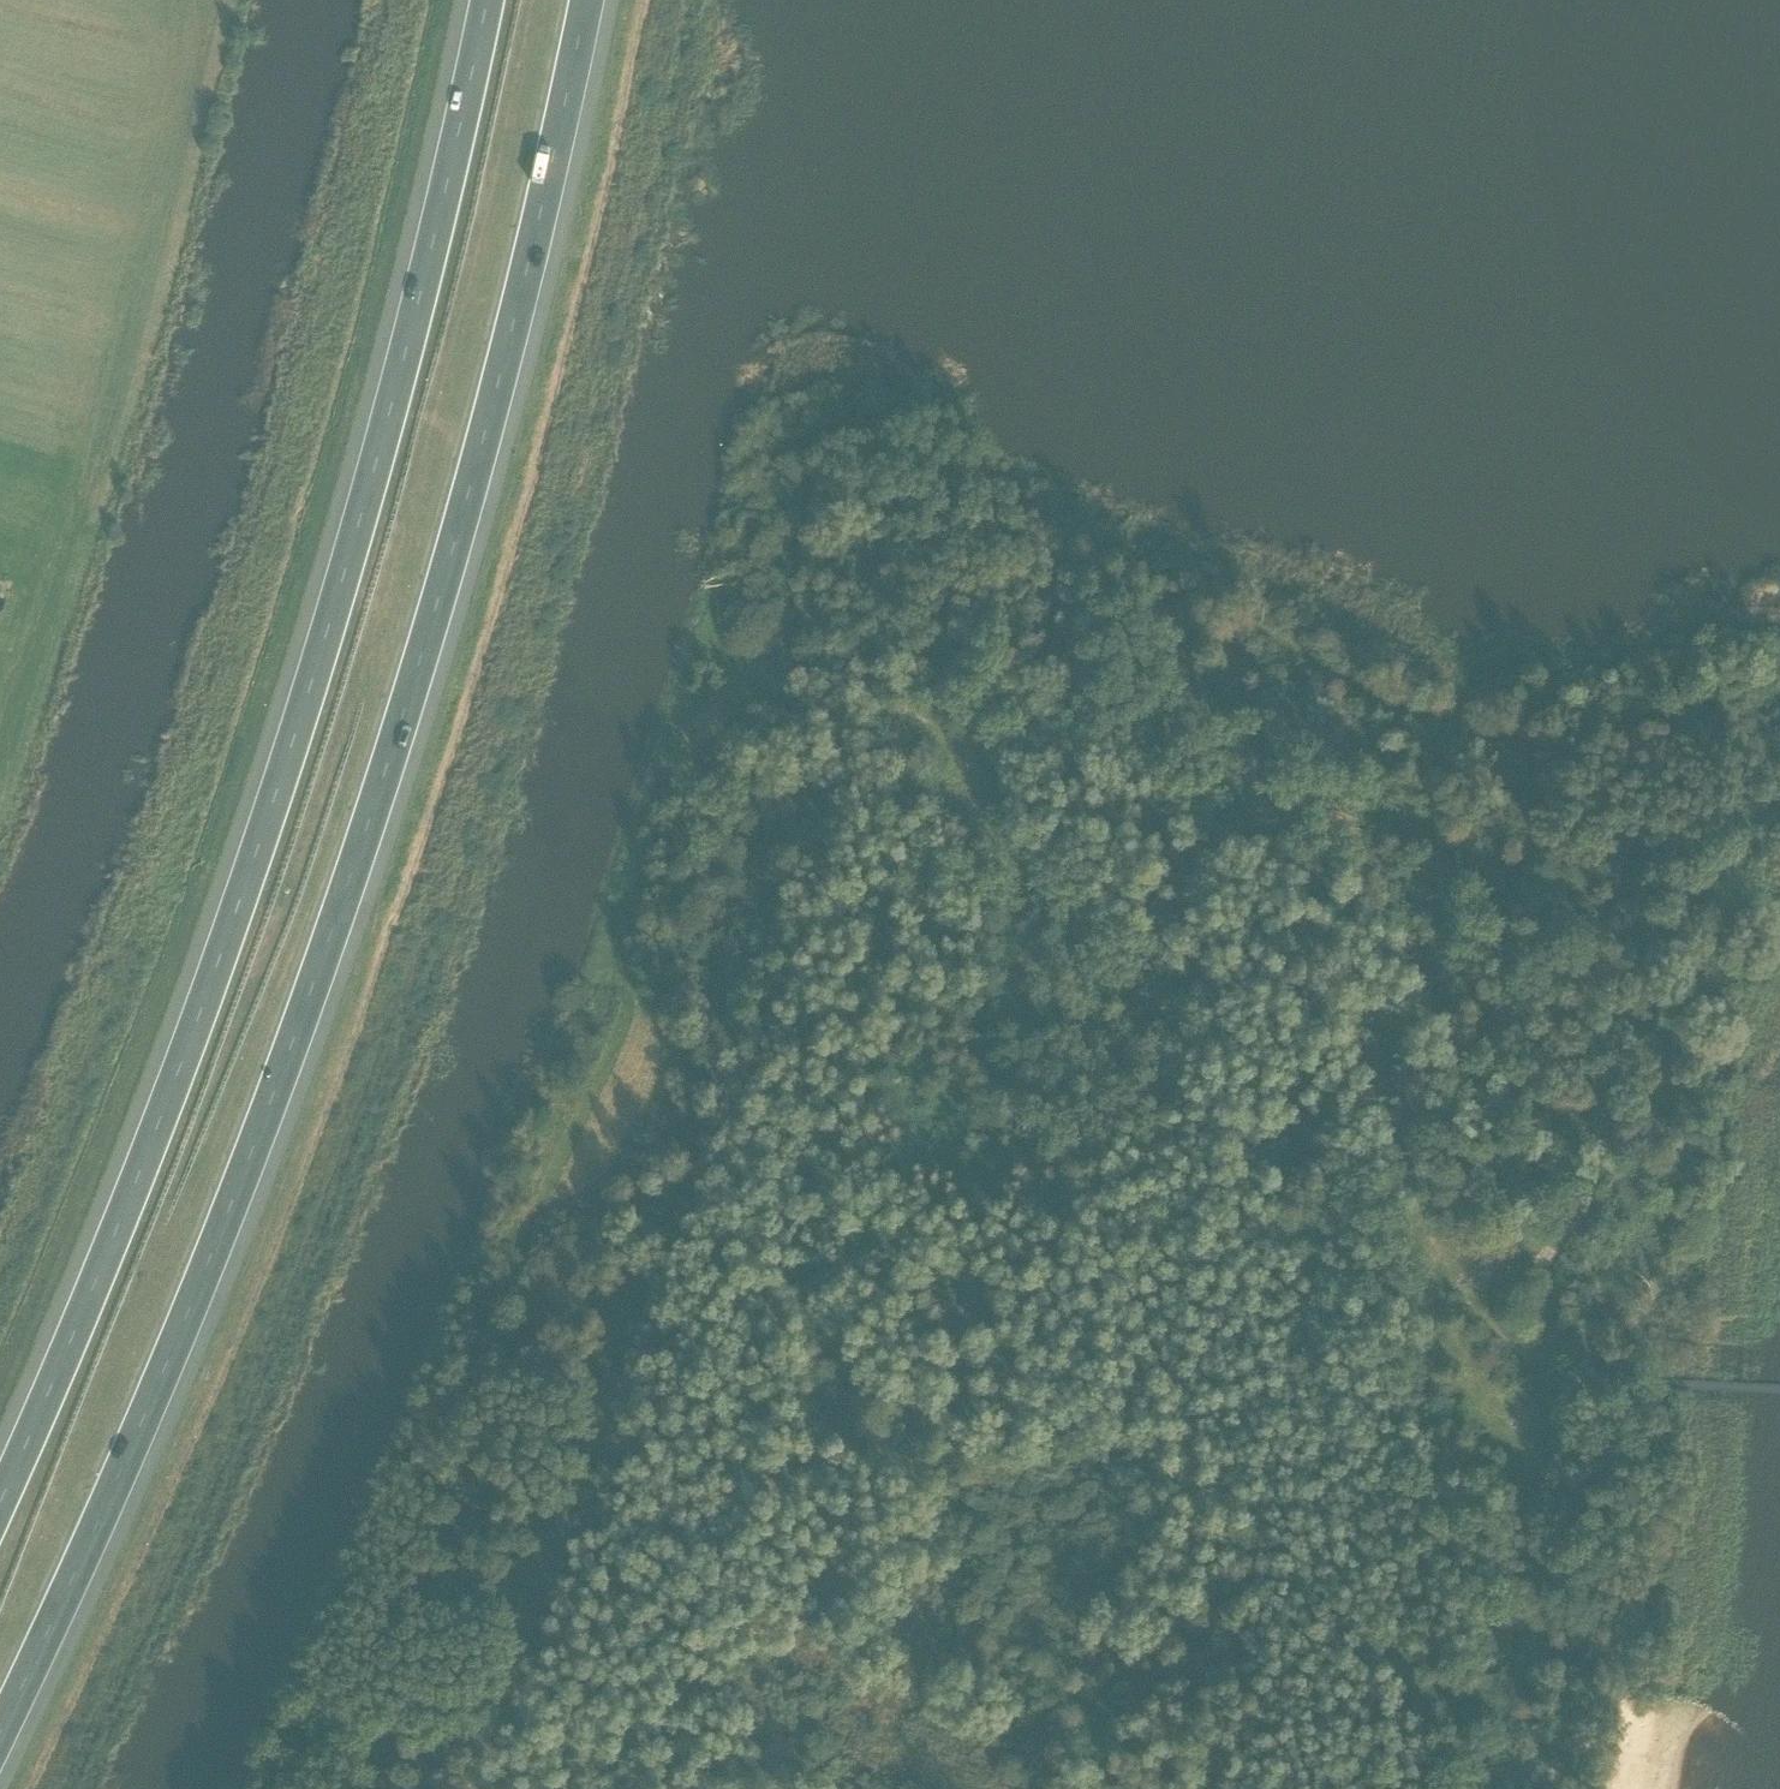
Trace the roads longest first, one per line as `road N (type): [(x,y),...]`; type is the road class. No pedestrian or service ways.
road 1 (motorway): [(0,1729),(145,1414),(248,1160),(400,721),(497,382),(586,0)]
road 2 (motorway): [(487,0),(404,356),(311,682),(156,1129),(0,1501)]

